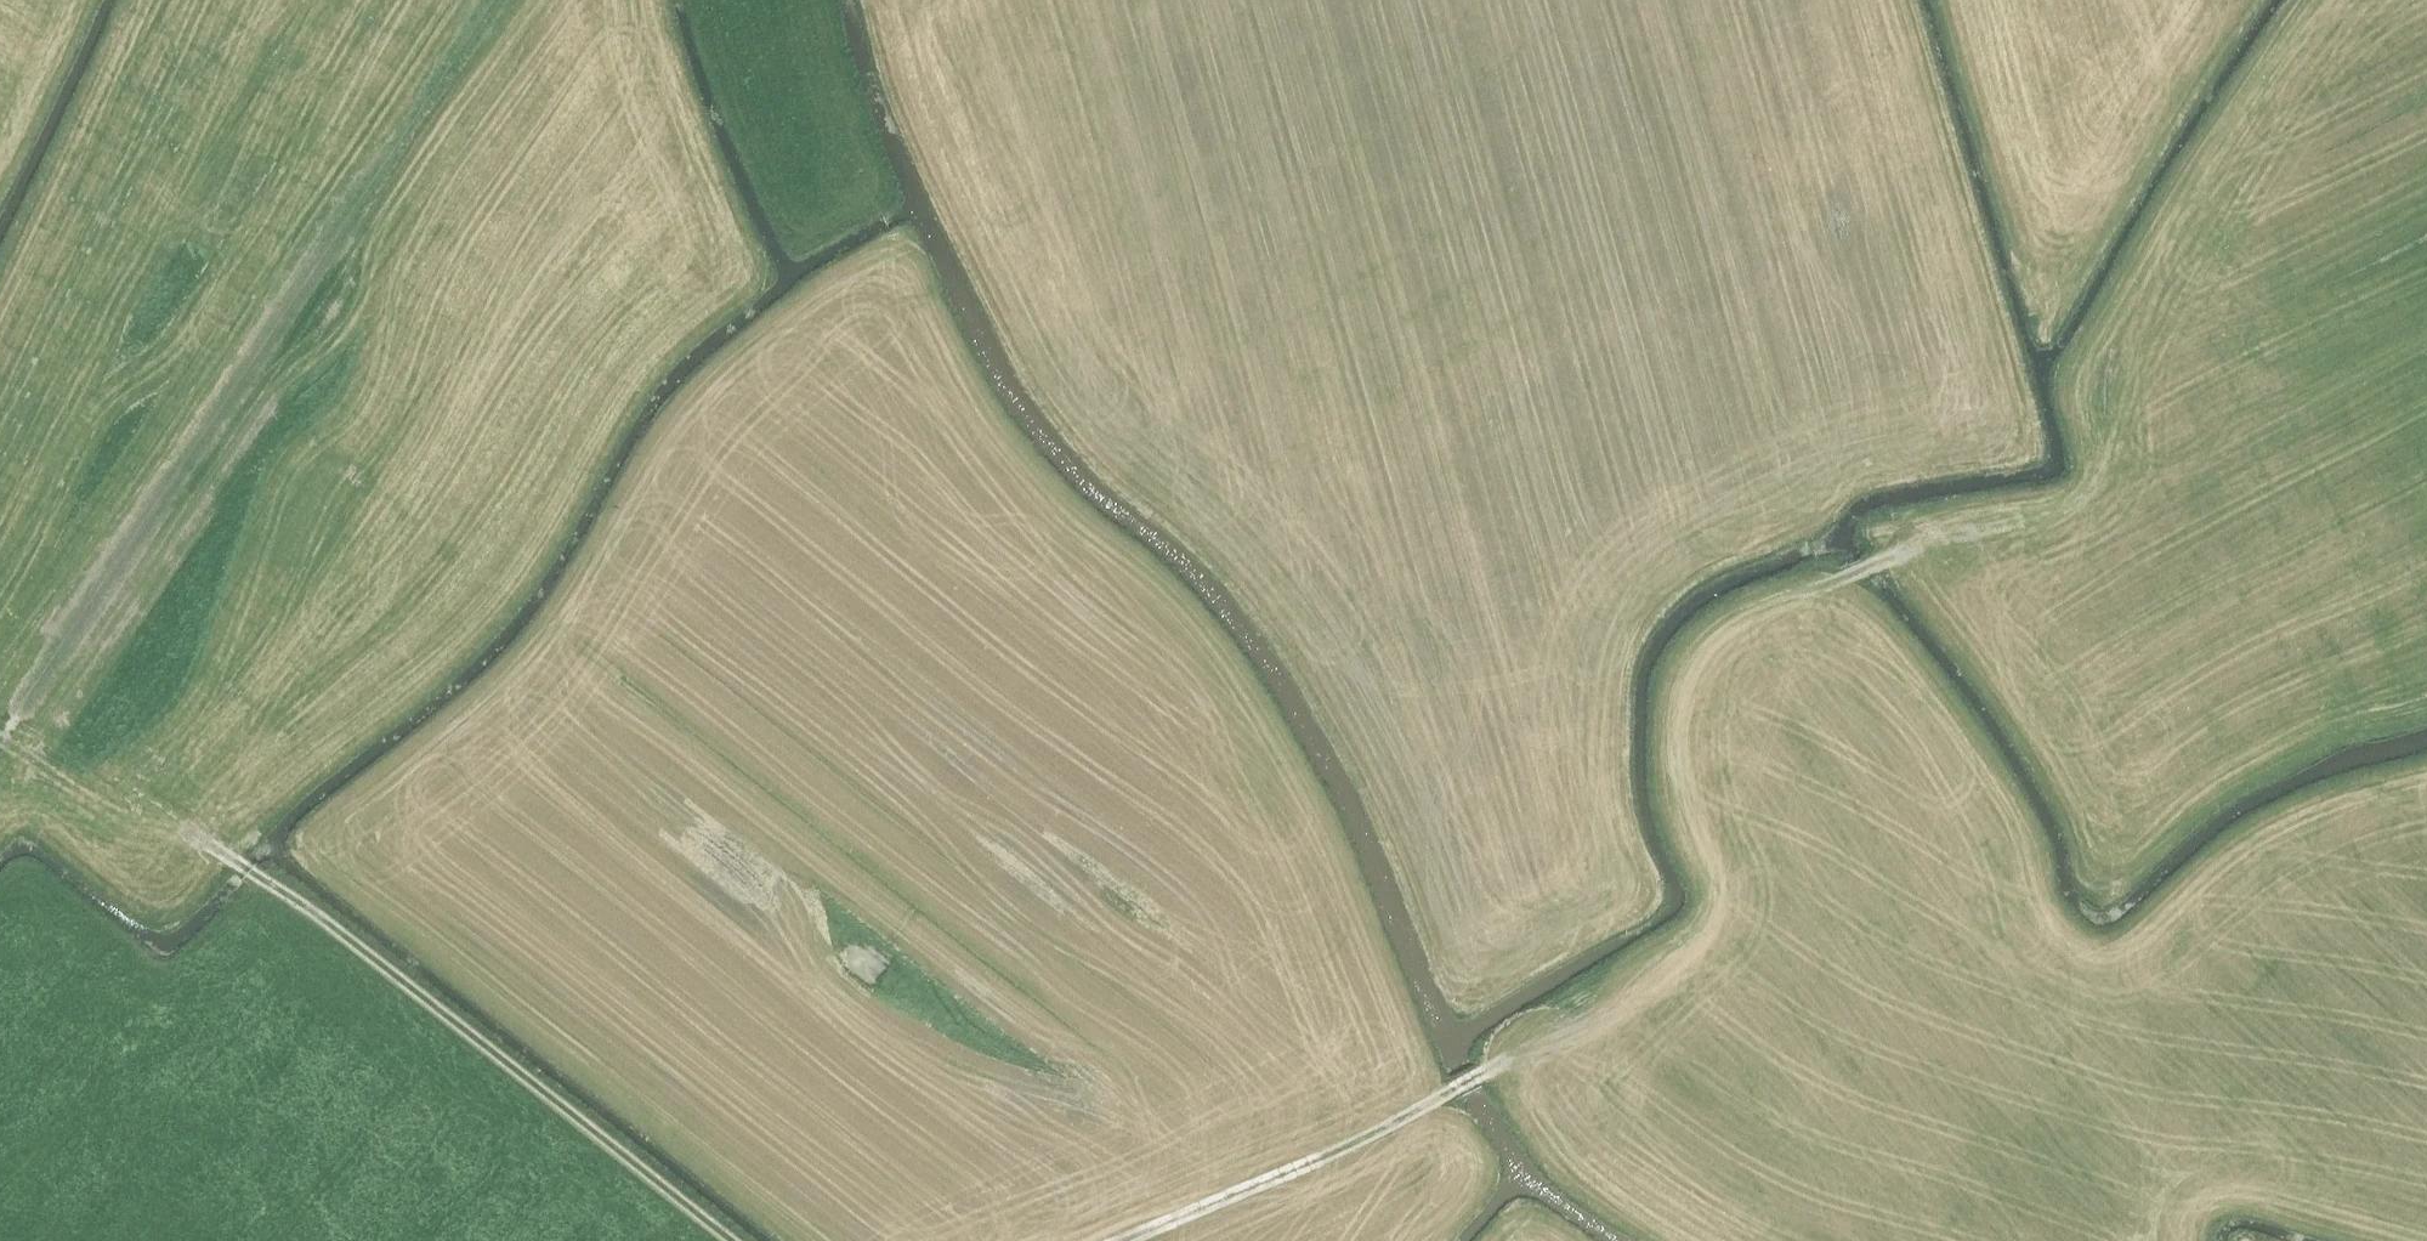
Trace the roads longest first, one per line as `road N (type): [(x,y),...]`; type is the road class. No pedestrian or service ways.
road 1 (track): [(732,1240),(292,898),(0,719)]
road 2 (track): [(1491,1069),(1337,1151),(1122,1240)]

